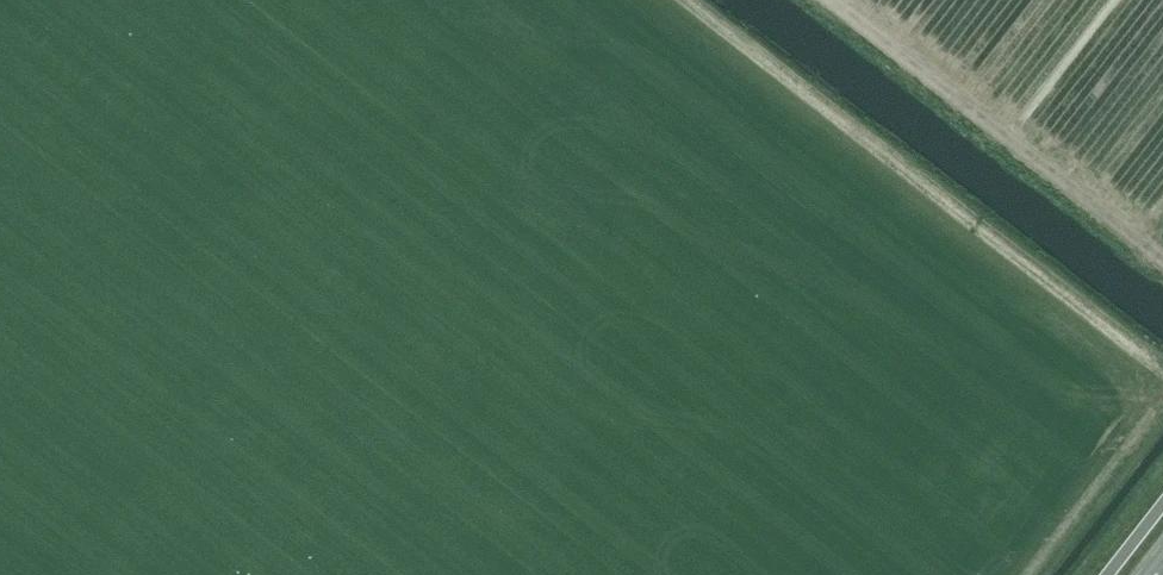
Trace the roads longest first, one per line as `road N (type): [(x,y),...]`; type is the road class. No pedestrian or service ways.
road 1 (track): [(1162,272),(814,0)]

